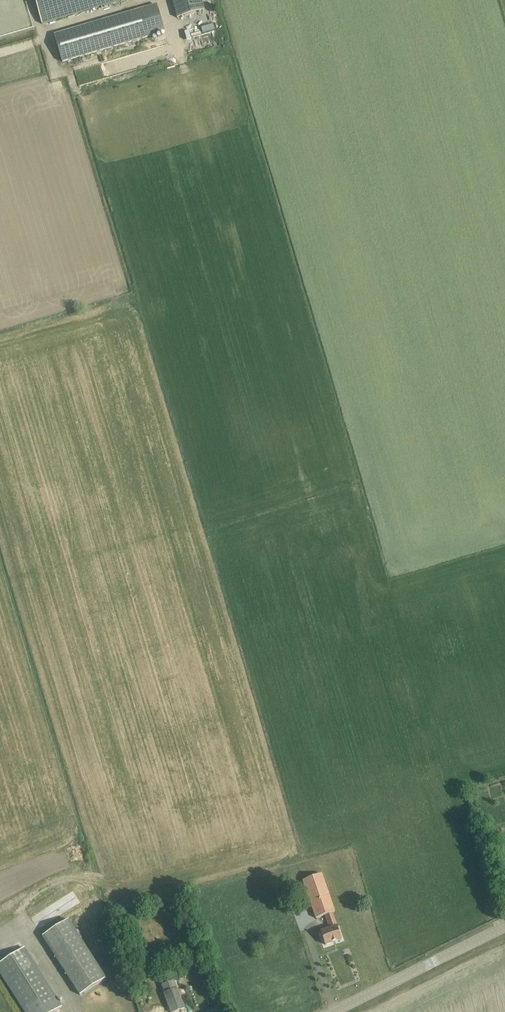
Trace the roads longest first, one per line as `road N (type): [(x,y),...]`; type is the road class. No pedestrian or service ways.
road 1 (tertiary): [(333,1011),(504,928)]

